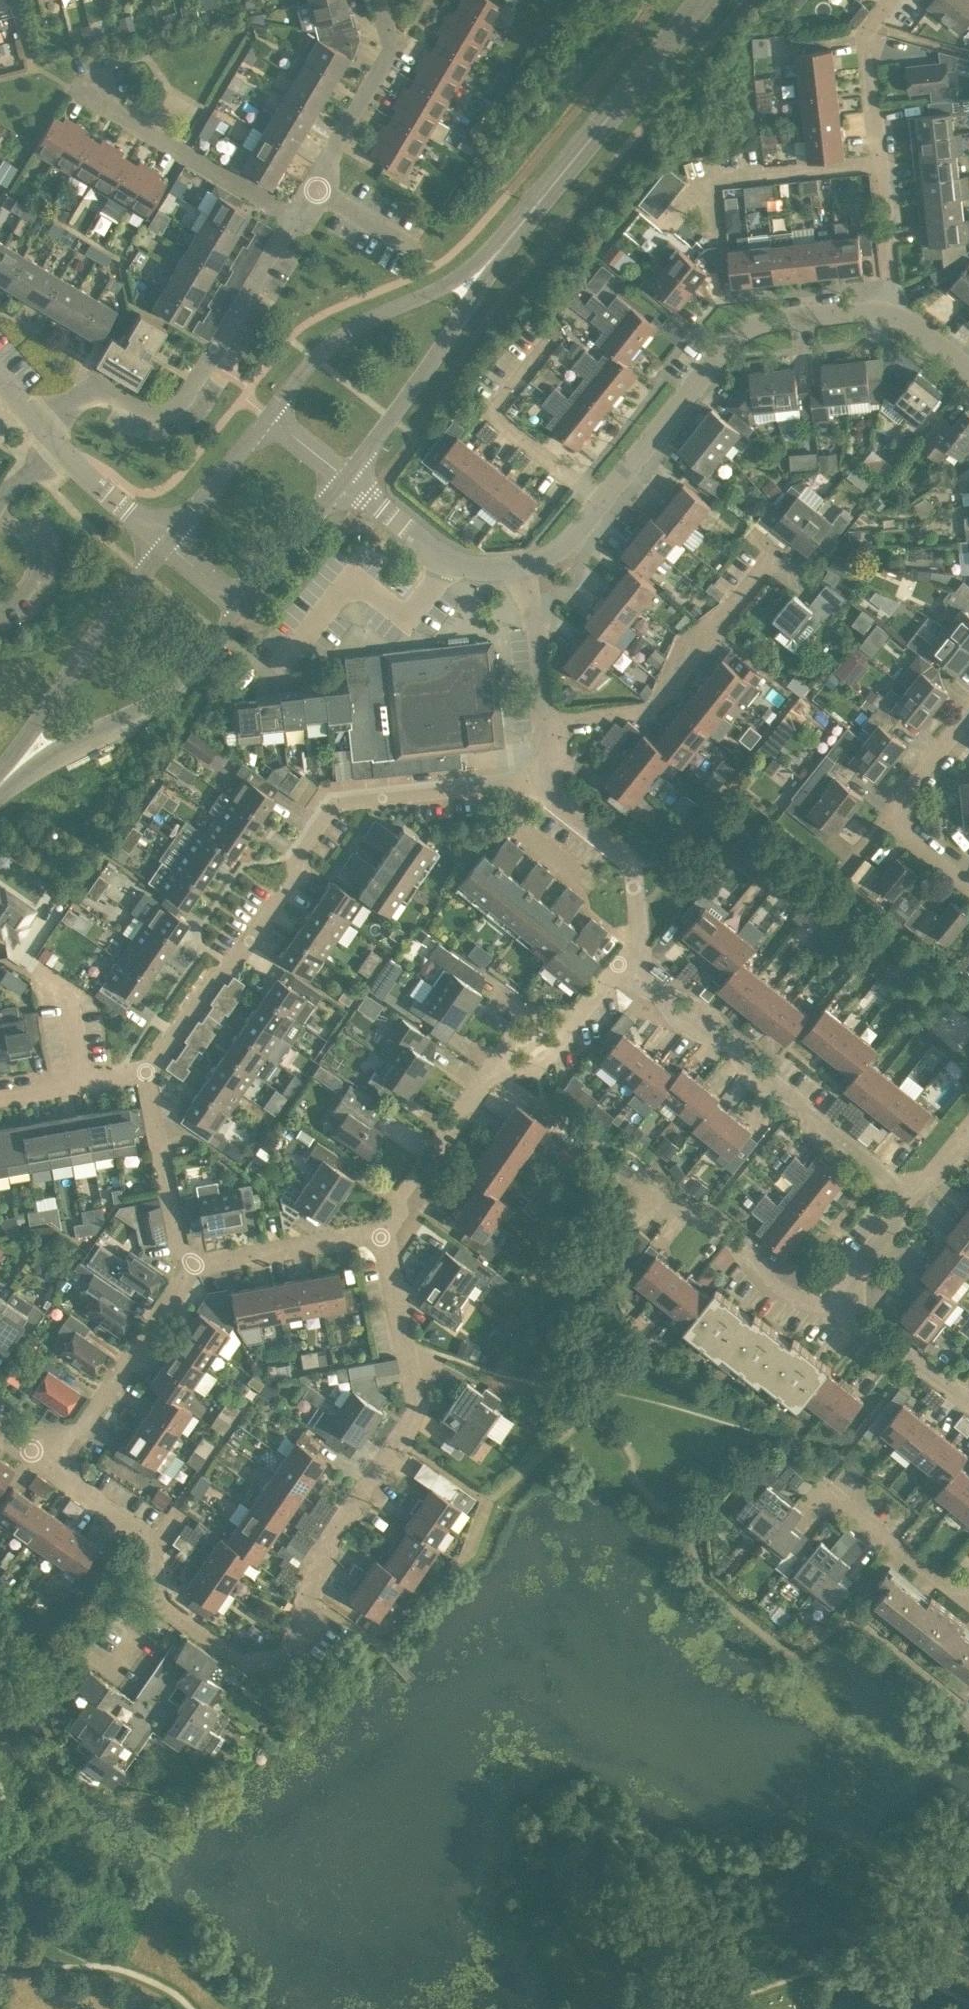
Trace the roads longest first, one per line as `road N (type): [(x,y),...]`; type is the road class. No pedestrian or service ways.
road 1 (residential): [(381,1236),(415,1408),(314,1566),(289,1655),(243,1663),(159,1608),(150,1535),(30,1449)]
road 2 (residential): [(143,1070),(219,972),(236,962),(334,803),(535,782)]
road 3 (residential): [(888,313),(770,319),(733,337),(567,546),(516,568)]
road 4 (residential): [(30,417),(97,384),(134,406),(156,410),(177,401),(281,229),(296,219)]
road 5 (residential): [(620,965),(547,1061),(482,1076),(381,1236)]
road 6 (residential): [(914,1198),(620,965)]
road 7 (tertiary): [(486,264),(699,0)]
road 8 (residential): [(888,313),(892,283),(868,54),(870,33),(891,0)]
road 9 (residential): [(547,725),(650,712),(769,560)]
road 10 (tertiary): [(18,767),(172,687),(244,607)]
road 11 (tertiary): [(164,539),(43,713),(18,767)]
road 12 (tertiary): [(486,264),(366,319),(315,357),(269,415)]
road 13 (tertiary): [(345,479),(451,332),(486,264)]
road 14 (residential): [(30,1449),(74,1438),(192,1263)]
road 15 (residential): [(296,219),(76,90)]
road 16 (residential): [(850,1315),(775,1288),(733,1236),(641,1186)]
road 17 (residential): [(296,219),(391,50),(378,0)]
road 18 (residential): [(535,782),(627,853),(637,943),(620,965)]
road 19 (residential): [(192,1263),(181,1251),(143,1070)]
road 20 (residential): [(516,568),(449,560),(345,479)]
road 21 (residential): [(192,1263),(381,1236)]
road 22 (tertiary): [(244,607),(345,479)]
road 23 (tertiary): [(269,415),(164,539)]
road 24 (residential): [(547,725),(535,622),(516,568)]
road 25 (residential): [(968,1403),(850,1315)]
road 26 (residential): [(164,539),(57,450)]
road 27 (residential): [(850,1315),(853,1272),(914,1198)]
road 28 (residential): [(903,826),(901,800),(968,712)]
road 29 (residential): [(81,1080),(66,991),(34,969)]

